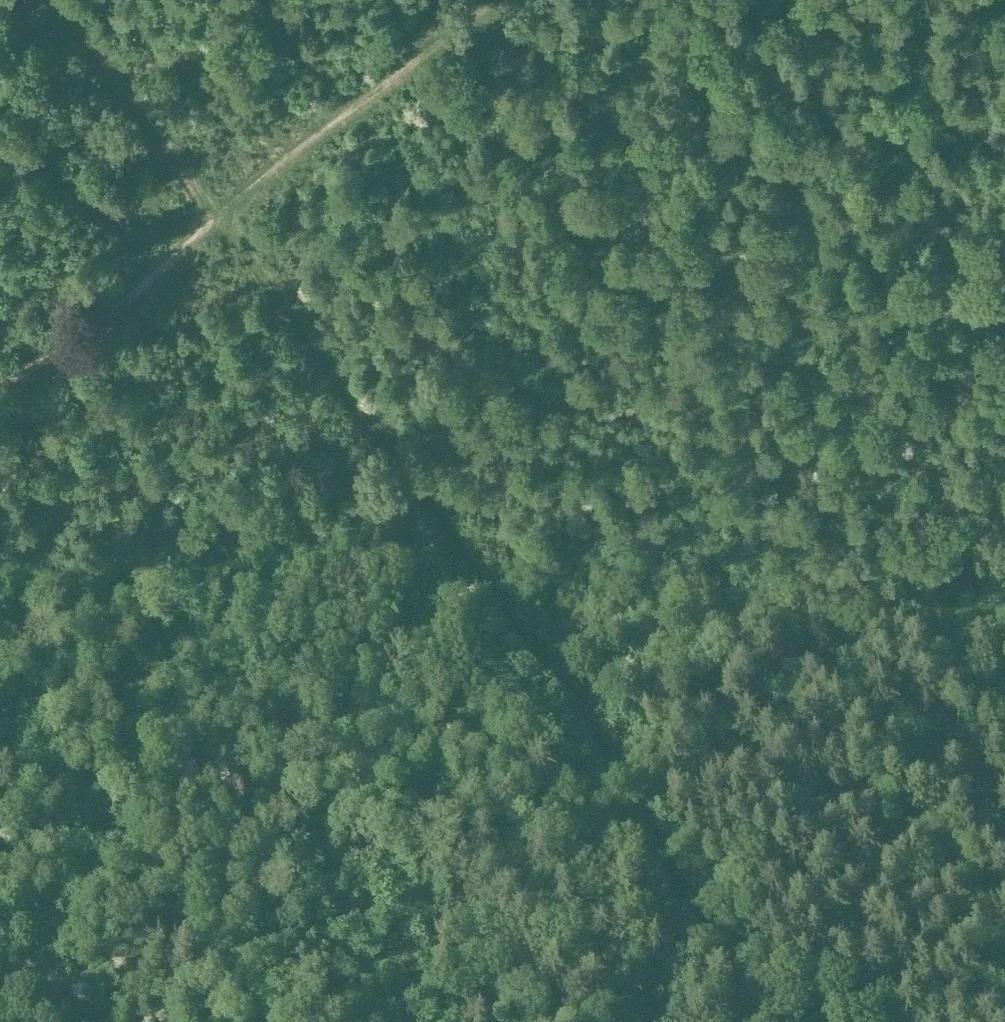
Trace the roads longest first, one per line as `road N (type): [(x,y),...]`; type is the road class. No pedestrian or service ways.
road 1 (track): [(751,1021),(672,865),(572,711),(56,0)]
road 2 (track): [(493,0),(276,165),(99,320),(0,387)]

